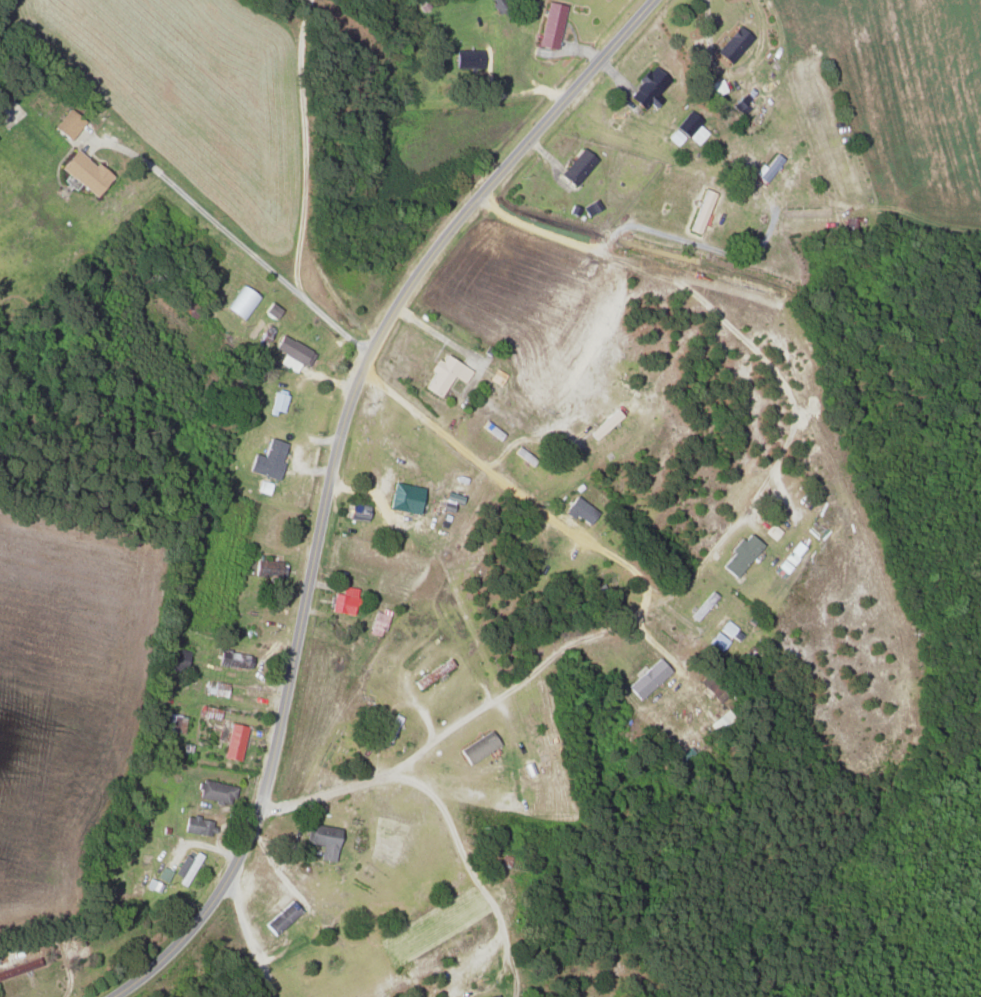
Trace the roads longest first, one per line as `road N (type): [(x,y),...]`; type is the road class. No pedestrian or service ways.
road 1 (residential): [(111,996),(194,927),(259,807),(338,433),(375,337),(427,251),(651,0)]
road 2 (residential): [(259,807),(385,771),(661,599),(712,562),(751,511)]
road 3 (residential): [(362,370),(661,599)]
road 4 (residential): [(308,0),(300,77),(319,272),(375,337)]

